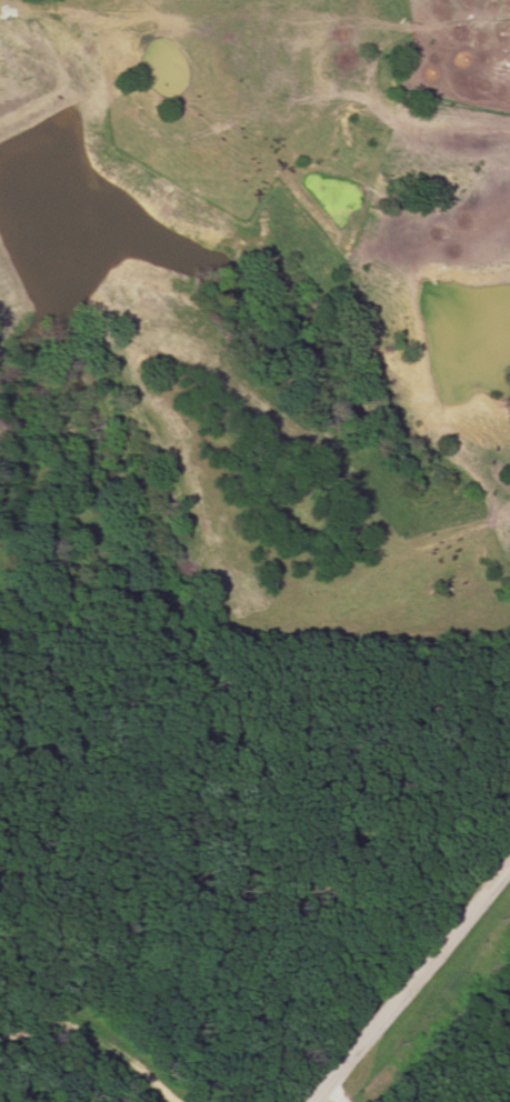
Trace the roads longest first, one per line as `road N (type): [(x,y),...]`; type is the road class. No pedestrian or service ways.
road 1 (tertiary): [(309,1101),(509,865)]
road 2 (residential): [(0,1018),(159,1080),(193,1101)]

